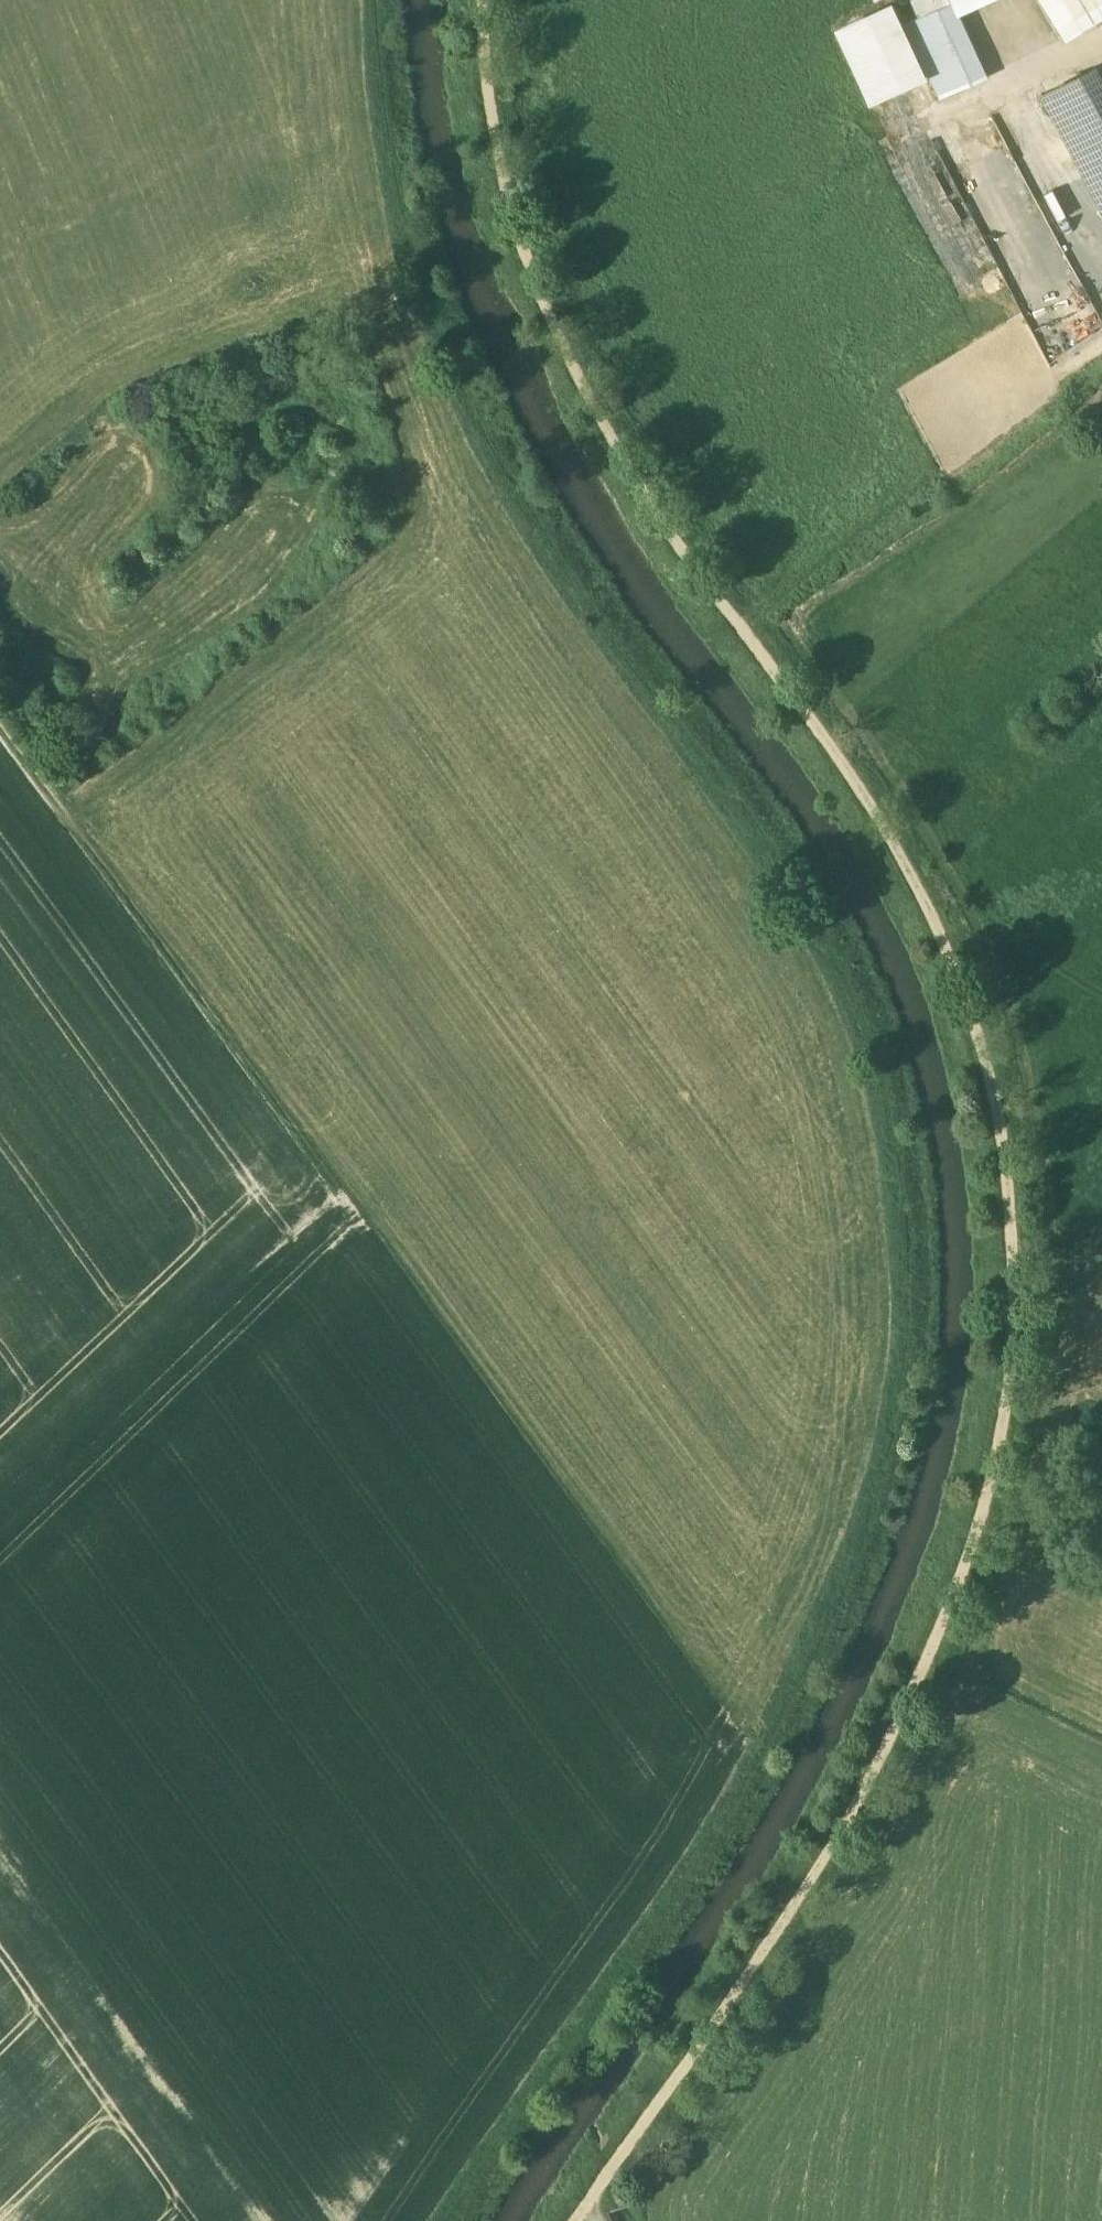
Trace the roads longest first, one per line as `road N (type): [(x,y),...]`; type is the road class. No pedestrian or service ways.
road 1 (track): [(489,0),(496,99),(526,247),(674,528),(913,859),(983,1048),(1016,1224),(1020,1348),(1010,1427),(983,1552),(907,1729),(585,2208)]
road 2 (track): [(0,727),(330,1198)]

